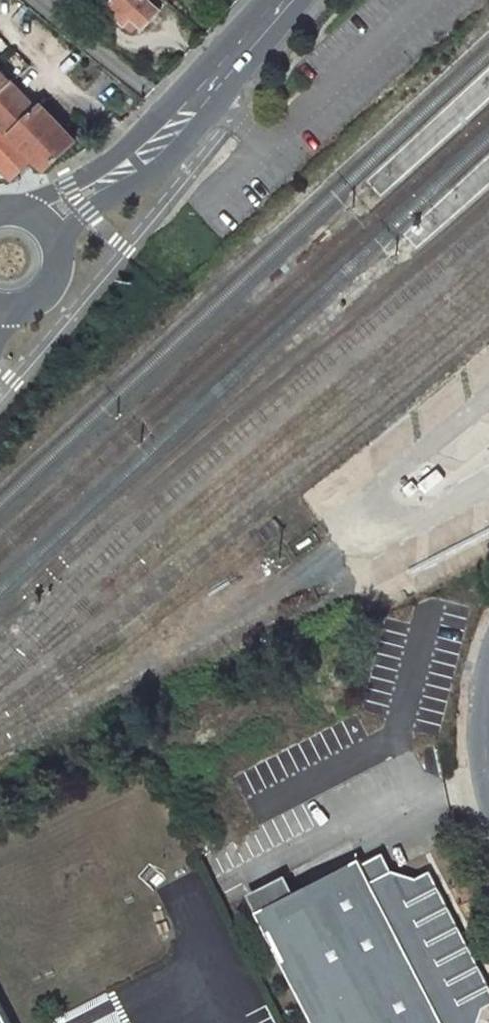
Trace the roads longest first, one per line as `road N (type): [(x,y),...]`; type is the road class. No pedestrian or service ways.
road 1 (tertiary): [(290,0),(161,146),(122,173)]

